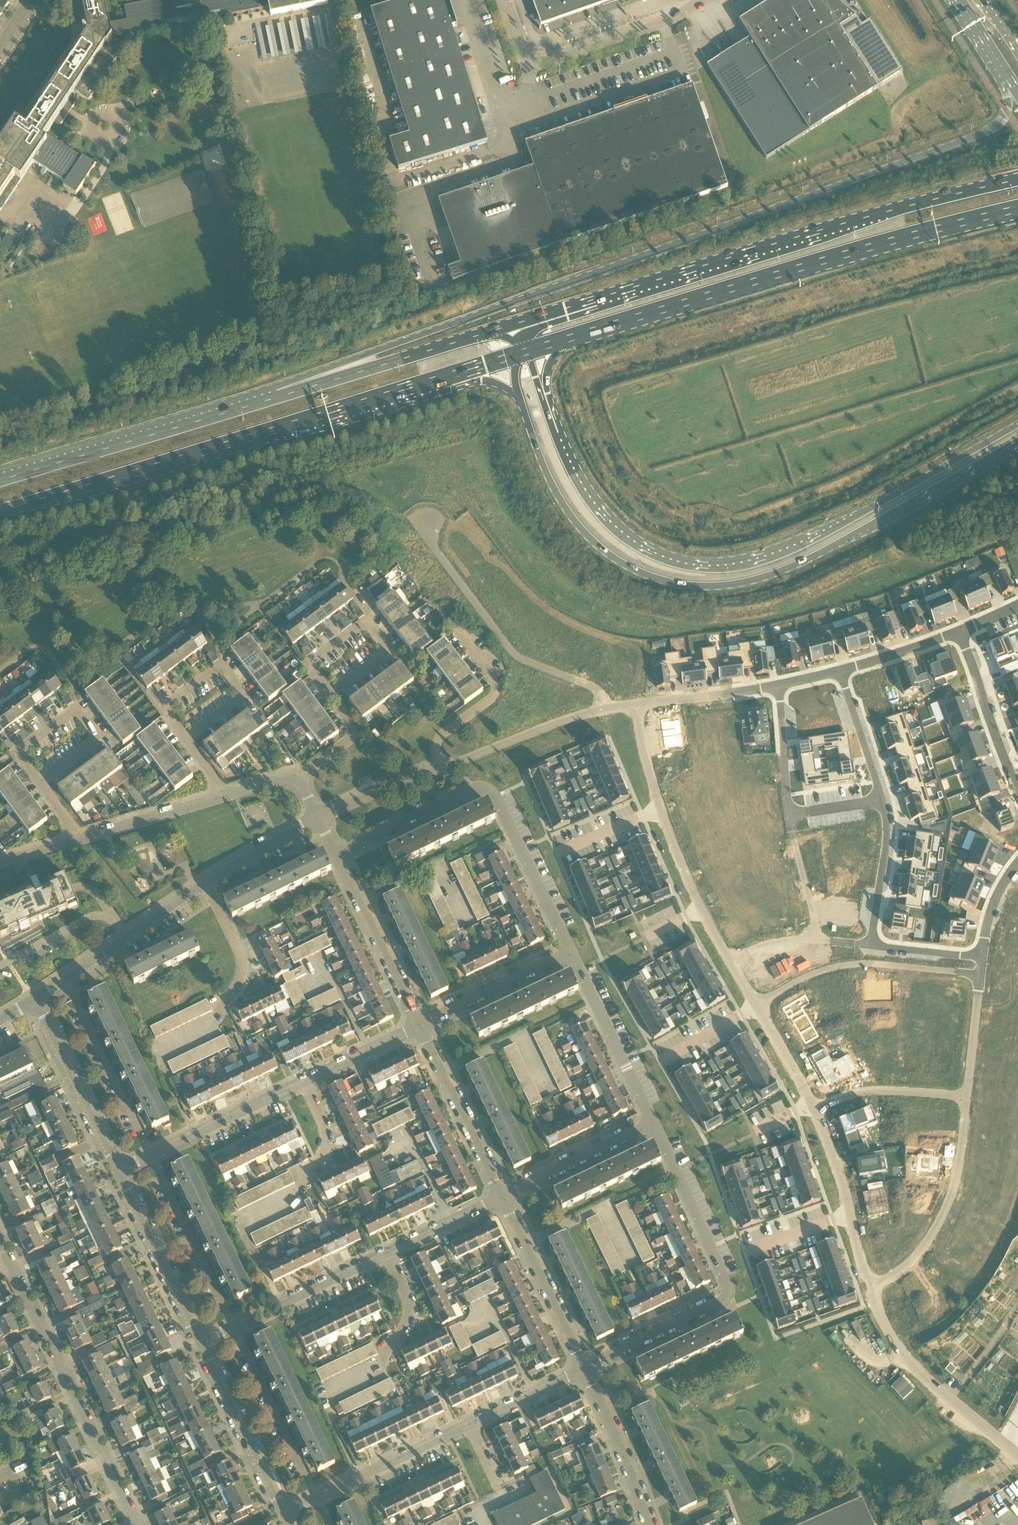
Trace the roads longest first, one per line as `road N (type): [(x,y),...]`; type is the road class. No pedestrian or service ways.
road 1 (primary): [(1009,77),(1006,112),(990,129),(374,352),(277,398)]
road 2 (primary): [(521,400),(555,491),(587,535),(629,567),(691,586),(734,584),(793,567),(1017,444)]
road 3 (primary): [(1017,424),(802,542),(713,566),(671,560),(628,537),(590,497),(555,433)]
road 4 (primary): [(1017,180),(514,324)]
road 5 (primary): [(0,512),(442,378)]
road 6 (primary): [(574,337),(1017,209)]
road 7 (residential): [(733,962),(824,1125),(863,1266),(877,1283)]
road 8 (residential): [(586,1370),(726,1301),(729,1287),(654,1124)]
road 9 (residential): [(138,1524),(0,1238)]
road 10 (primary): [(277,398),(0,481)]
road 11 (residential): [(867,942),(892,833),(844,669)]
road 12 (residential): [(639,703),(663,808),(733,962)]
road 13 (residential): [(606,707),(598,687),(521,659),(505,643),(434,547),(433,522)]
road 14 (residential): [(779,687),(790,815),(820,938)]
road 15 (unclassified): [(704,0),(663,23),(537,62),(524,58),(502,0)]
road 16 (primary): [(514,324),(277,398)]
road 17 (residential): [(877,1283),(879,1306),(917,1368),(1017,1454)]
road 18 (residential): [(877,1283),(911,1263),(942,1217),(959,1165),(966,1098)]
road 19 (residential): [(779,993),(851,965),(887,961),(977,973)]
road 20 (residential): [(151,1156),(67,978)]
road 21 (residential): [(39,780),(23,762),(25,748),(80,713),(93,742),(47,777)]
road 22 (residential): [(571,953),(496,796),(479,788)]
road 23 (residential): [(586,1370),(502,1197)]
road 24 (residential): [(119,1172),(36,999)]
road 25 (residential): [(284,1513),(201,1342)]
road 26 (residential): [(502,1197),(419,1026)]
road 27 (residential): [(654,1124),(571,953)]
road 28 (residential): [(235,1326),(315,1498)]
road 29 (residential): [(235,1326),(151,1156)]
road 30 (residential): [(419,1026),(336,856)]
road 31 (residential): [(201,1342),(119,1172)]
road 32 (residential): [(442,768),(445,736),(501,694),(502,683),(465,633)]
road 33 (residential): [(442,768),(606,707)]
road 34 (residential): [(315,1498),(470,1425)]
road 35 (residential): [(960,632),(1017,793)]
road 36 (residential): [(151,1156),(304,1082)]
road 37 (residential): [(502,1197),(654,1124)]
road 38 (residential): [(419,1026),(571,953)]
road 39 (residential): [(67,978),(206,884)]
road 40 (residential): [(648,1524),(586,1370)]
road 41 (residential): [(235,1326),(384,1254)]
road 42 (residential): [(336,856),(479,788)]
road 43 (residential): [(74,841),(223,797)]
road 44 (residential): [(214,1018),(242,970),(206,884)]
road 45 (residential): [(331,699),(312,666),(371,624),(388,656)]
road 46 (residential): [(639,703),(779,687)]
road 47 (residential): [(187,741),(170,718),(171,704),(218,670),(241,700)]
road 48 (residential): [(318,819),(442,768)]
road 49 (residential): [(384,1254),(502,1197)]
road 50 (residential): [(966,1098),(877,1091),(837,1103)]
road 51 (residential): [(206,884),(318,819)]
road 52 (residential): [(470,1425),(586,1370)]
road 53 (residential): [(304,1082),(419,1026)]
road 54 (residential): [(966,1098),(977,973)]
road 55 (residential): [(383,1365),(409,1317),(384,1254)]
road 56 (residential): [(844,669),(960,632)]
road 57 (residential): [(298,1191),(327,1146),(304,1082)]

